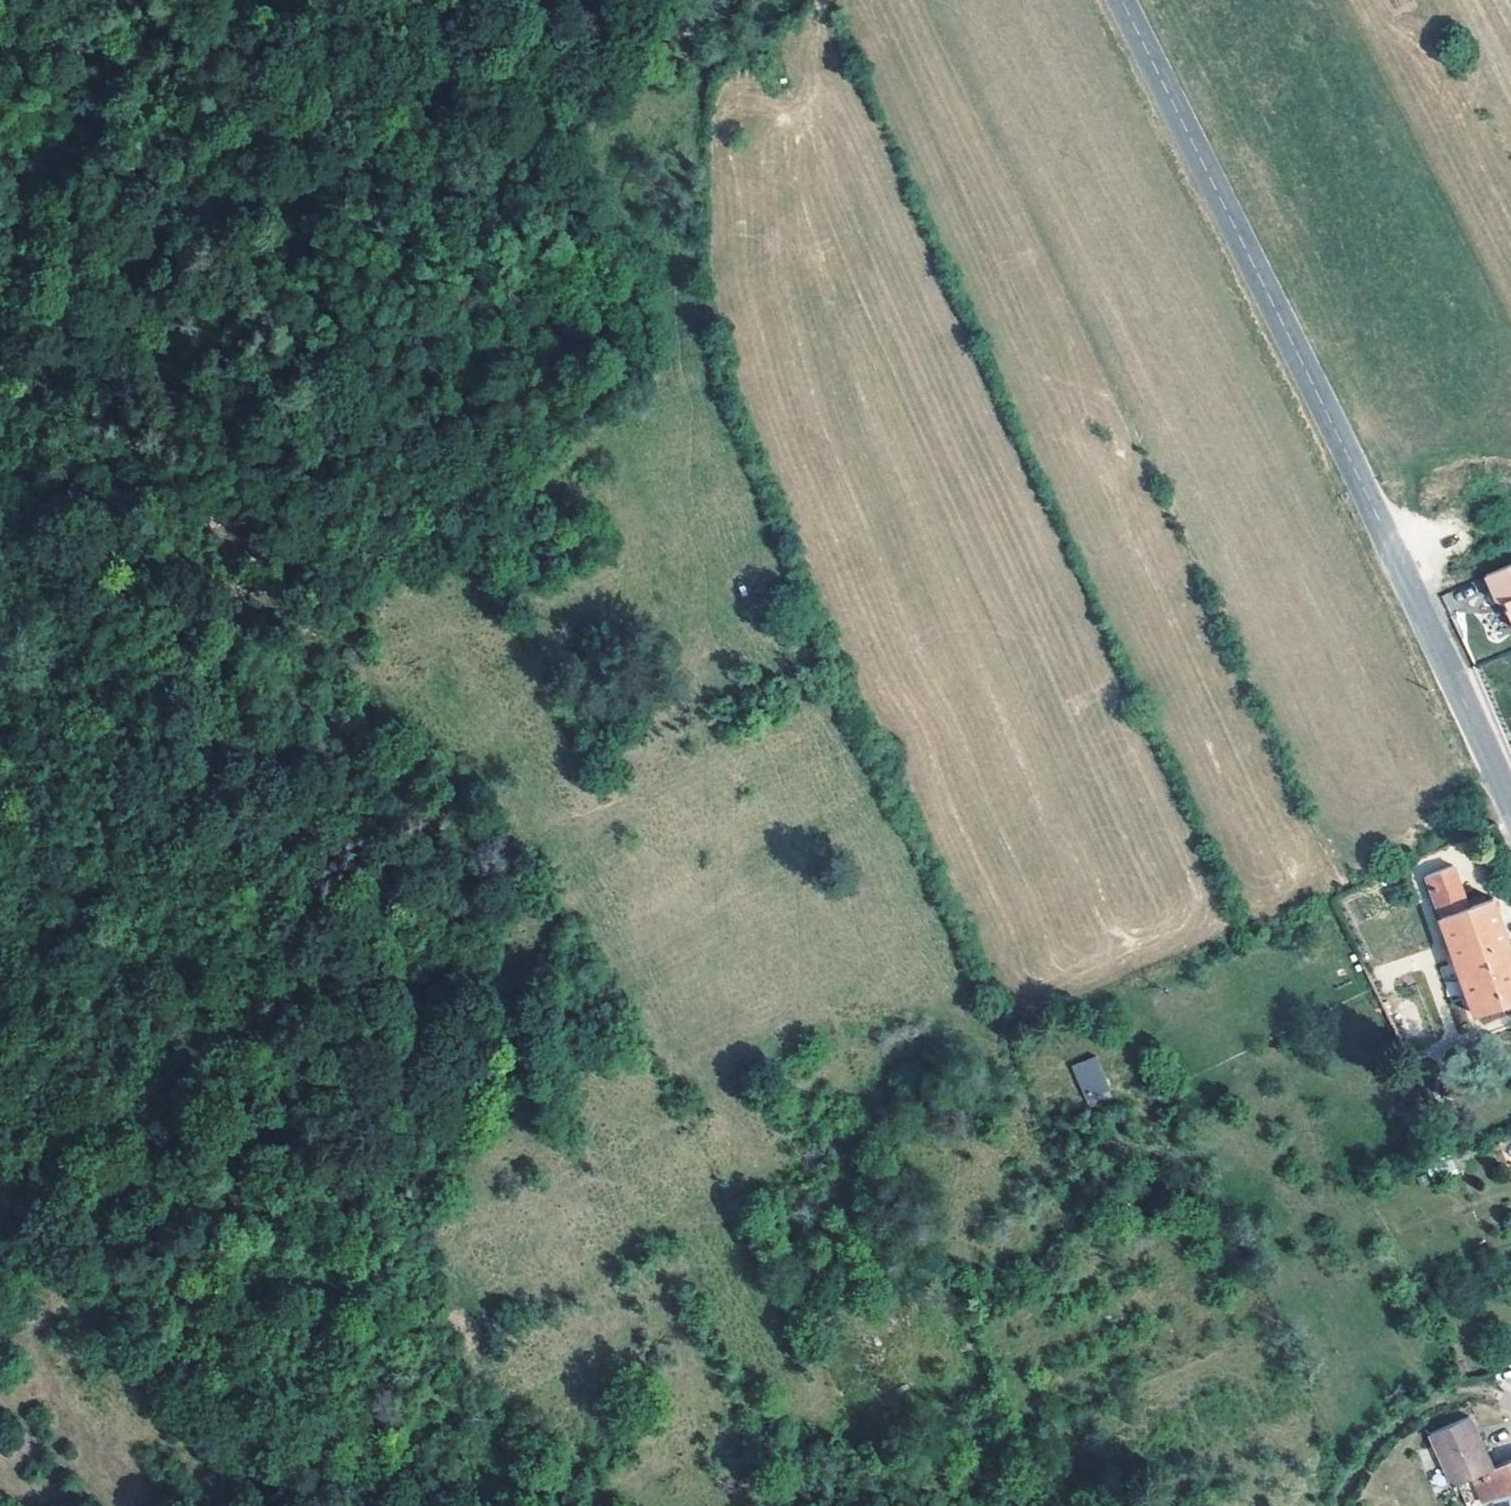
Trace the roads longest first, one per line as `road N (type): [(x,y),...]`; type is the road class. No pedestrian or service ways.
road 1 (secondary): [(1510,802),(1123,0)]
road 2 (track): [(1423,1404),(1357,1460),(1331,1505)]
road 3 (track): [(120,1272),(0,1206)]

